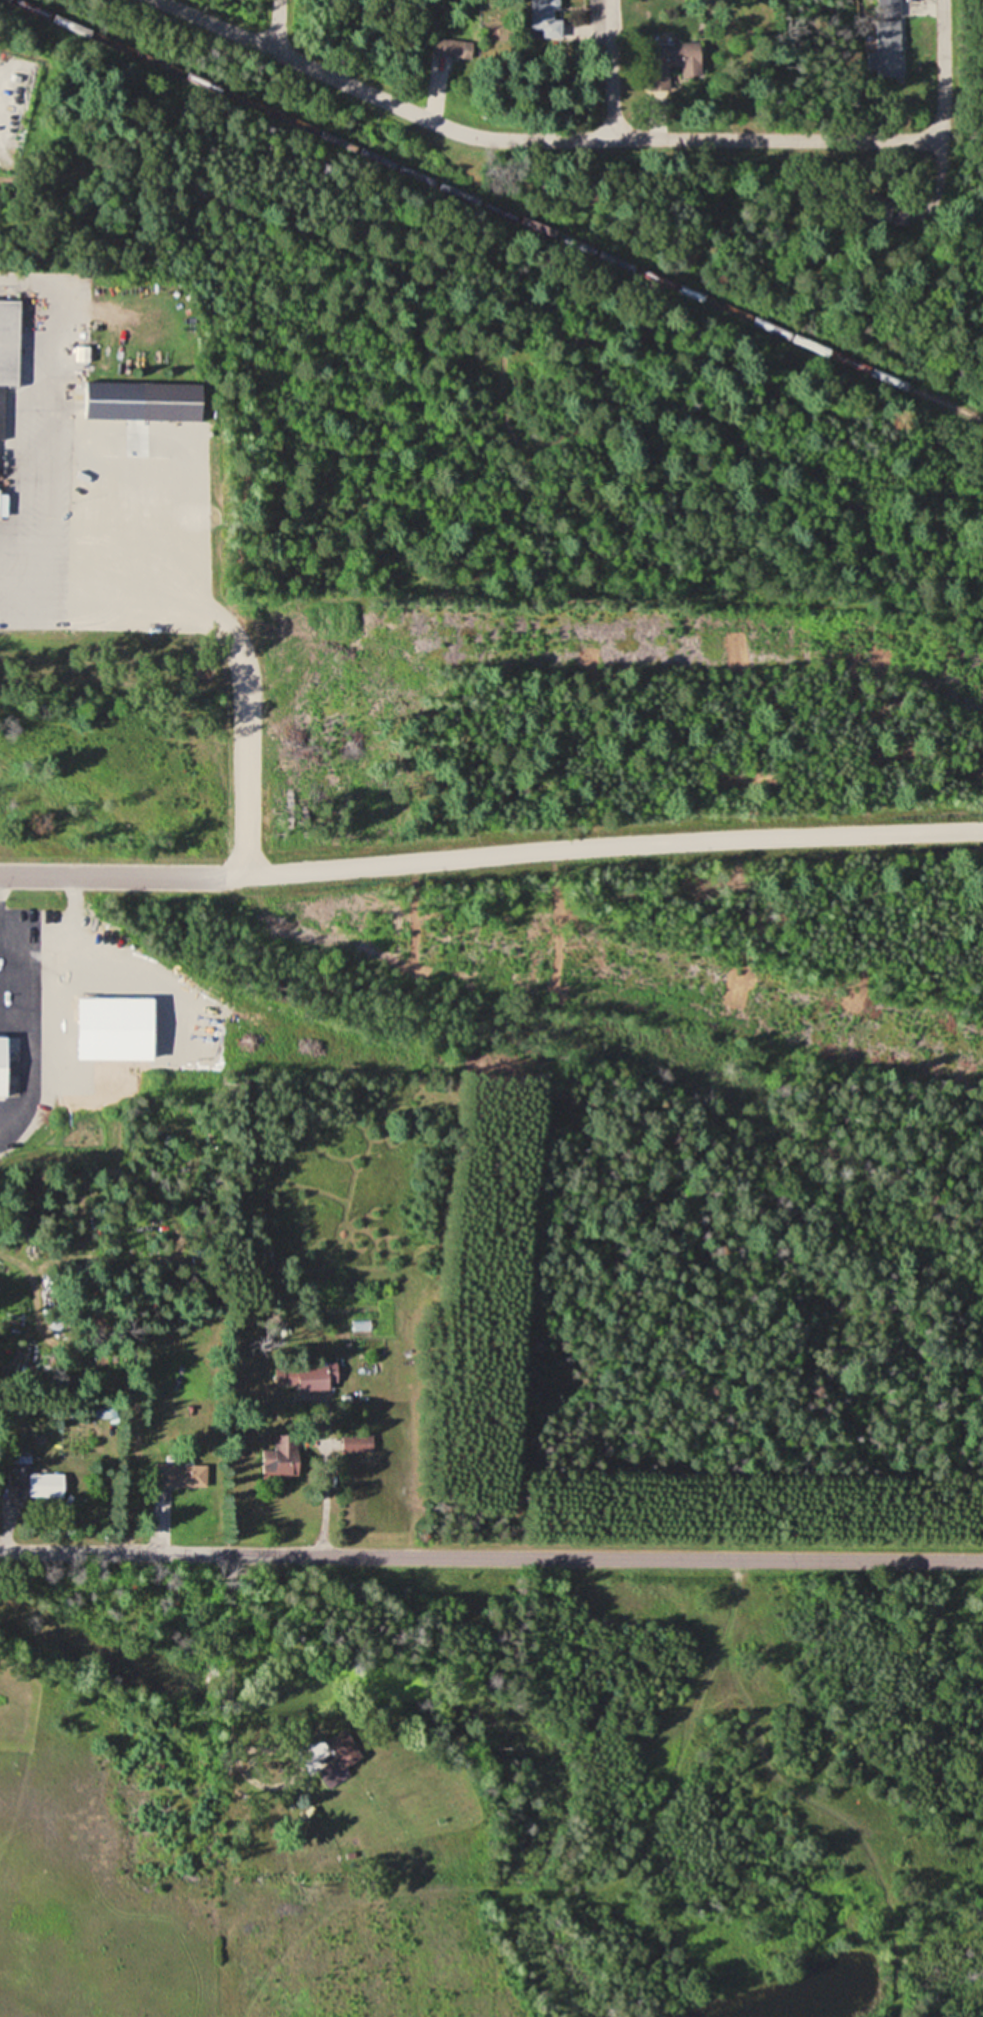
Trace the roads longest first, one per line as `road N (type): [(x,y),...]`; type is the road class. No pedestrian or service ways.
road 1 (residential): [(982,1561),(0,1551)]
road 2 (residential): [(159,0),(466,135),(494,142),(613,137)]
road 3 (residential): [(940,120),(930,133),(898,140),(613,137)]
road 4 (residential): [(0,876),(213,878)]
road 5 (residential): [(613,137),(611,0)]
road 6 (residential): [(944,0),(940,120)]

